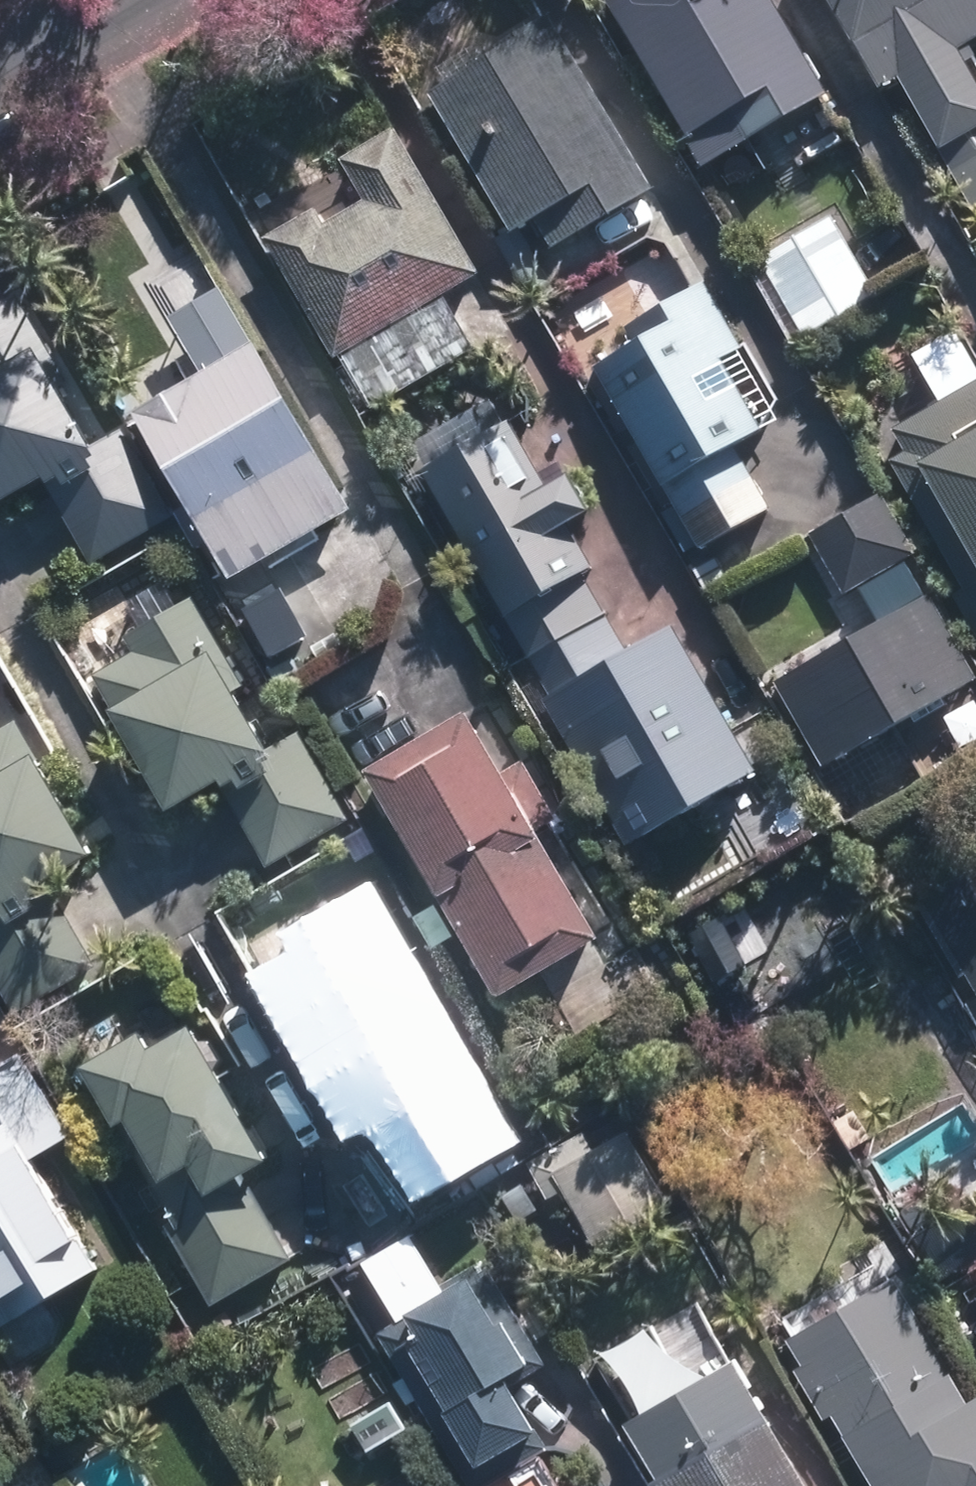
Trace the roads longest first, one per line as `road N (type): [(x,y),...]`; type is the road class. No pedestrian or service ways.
road 1 (residential): [(124,0),(0,72)]

